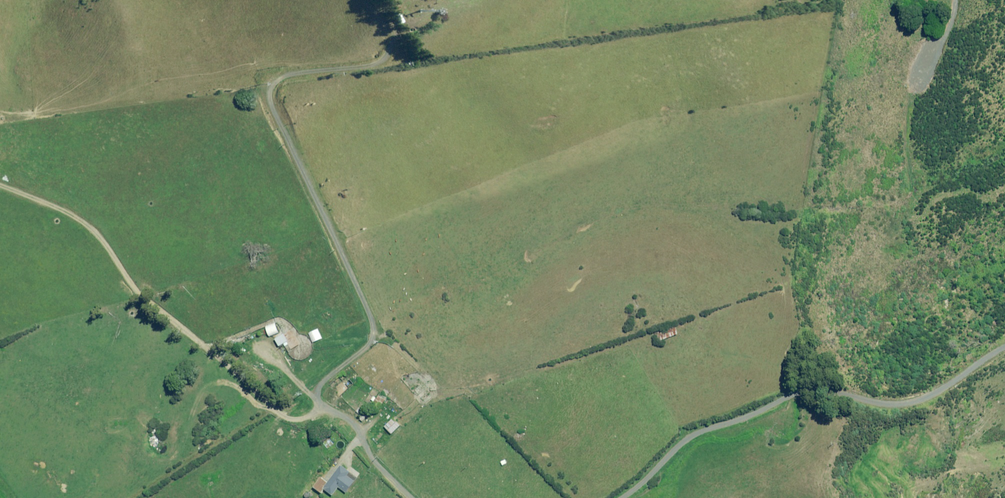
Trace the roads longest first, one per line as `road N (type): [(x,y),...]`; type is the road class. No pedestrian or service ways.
road 1 (track): [(352,421),(314,395),(378,334),(262,93),(269,77),(381,60)]
road 2 (track): [(0,186),(66,212),(106,246),(136,288),(269,395),(352,421)]
road 3 (track): [(627,497),(696,438),(787,396),(812,389),(893,407)]
road 4 (unclassified): [(893,407),(1004,358)]

